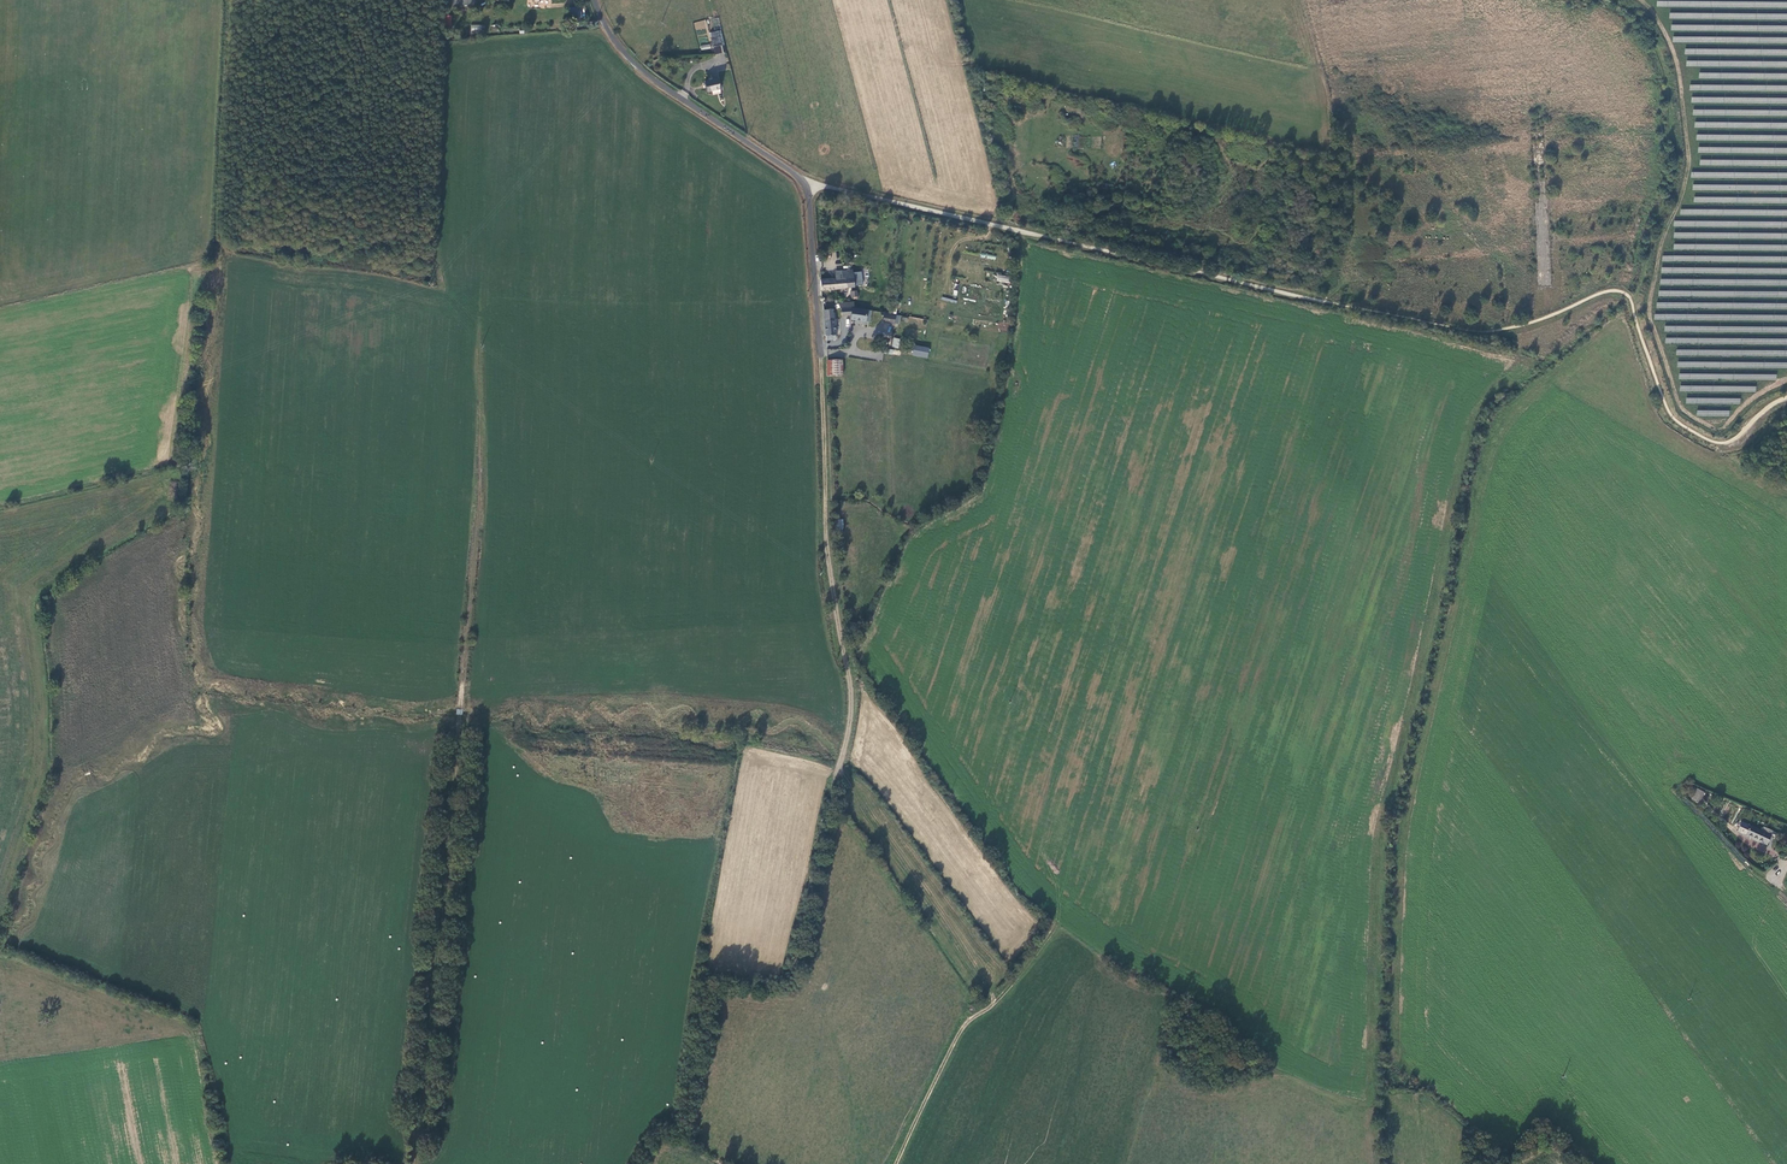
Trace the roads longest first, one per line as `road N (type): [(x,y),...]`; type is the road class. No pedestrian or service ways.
road 1 (track): [(416,1163),(481,482),(480,299)]
road 2 (unclassified): [(821,352),(800,180),(636,65),(593,0)]
road 3 (track): [(852,702),(828,550),(821,352)]
road 4 (track): [(1630,297),(1649,267),(1653,226),(1671,185),(1676,118),(1666,49),(1624,0)]
road 5 (track): [(896,1163),(967,1020),(998,1001),(1056,929)]

